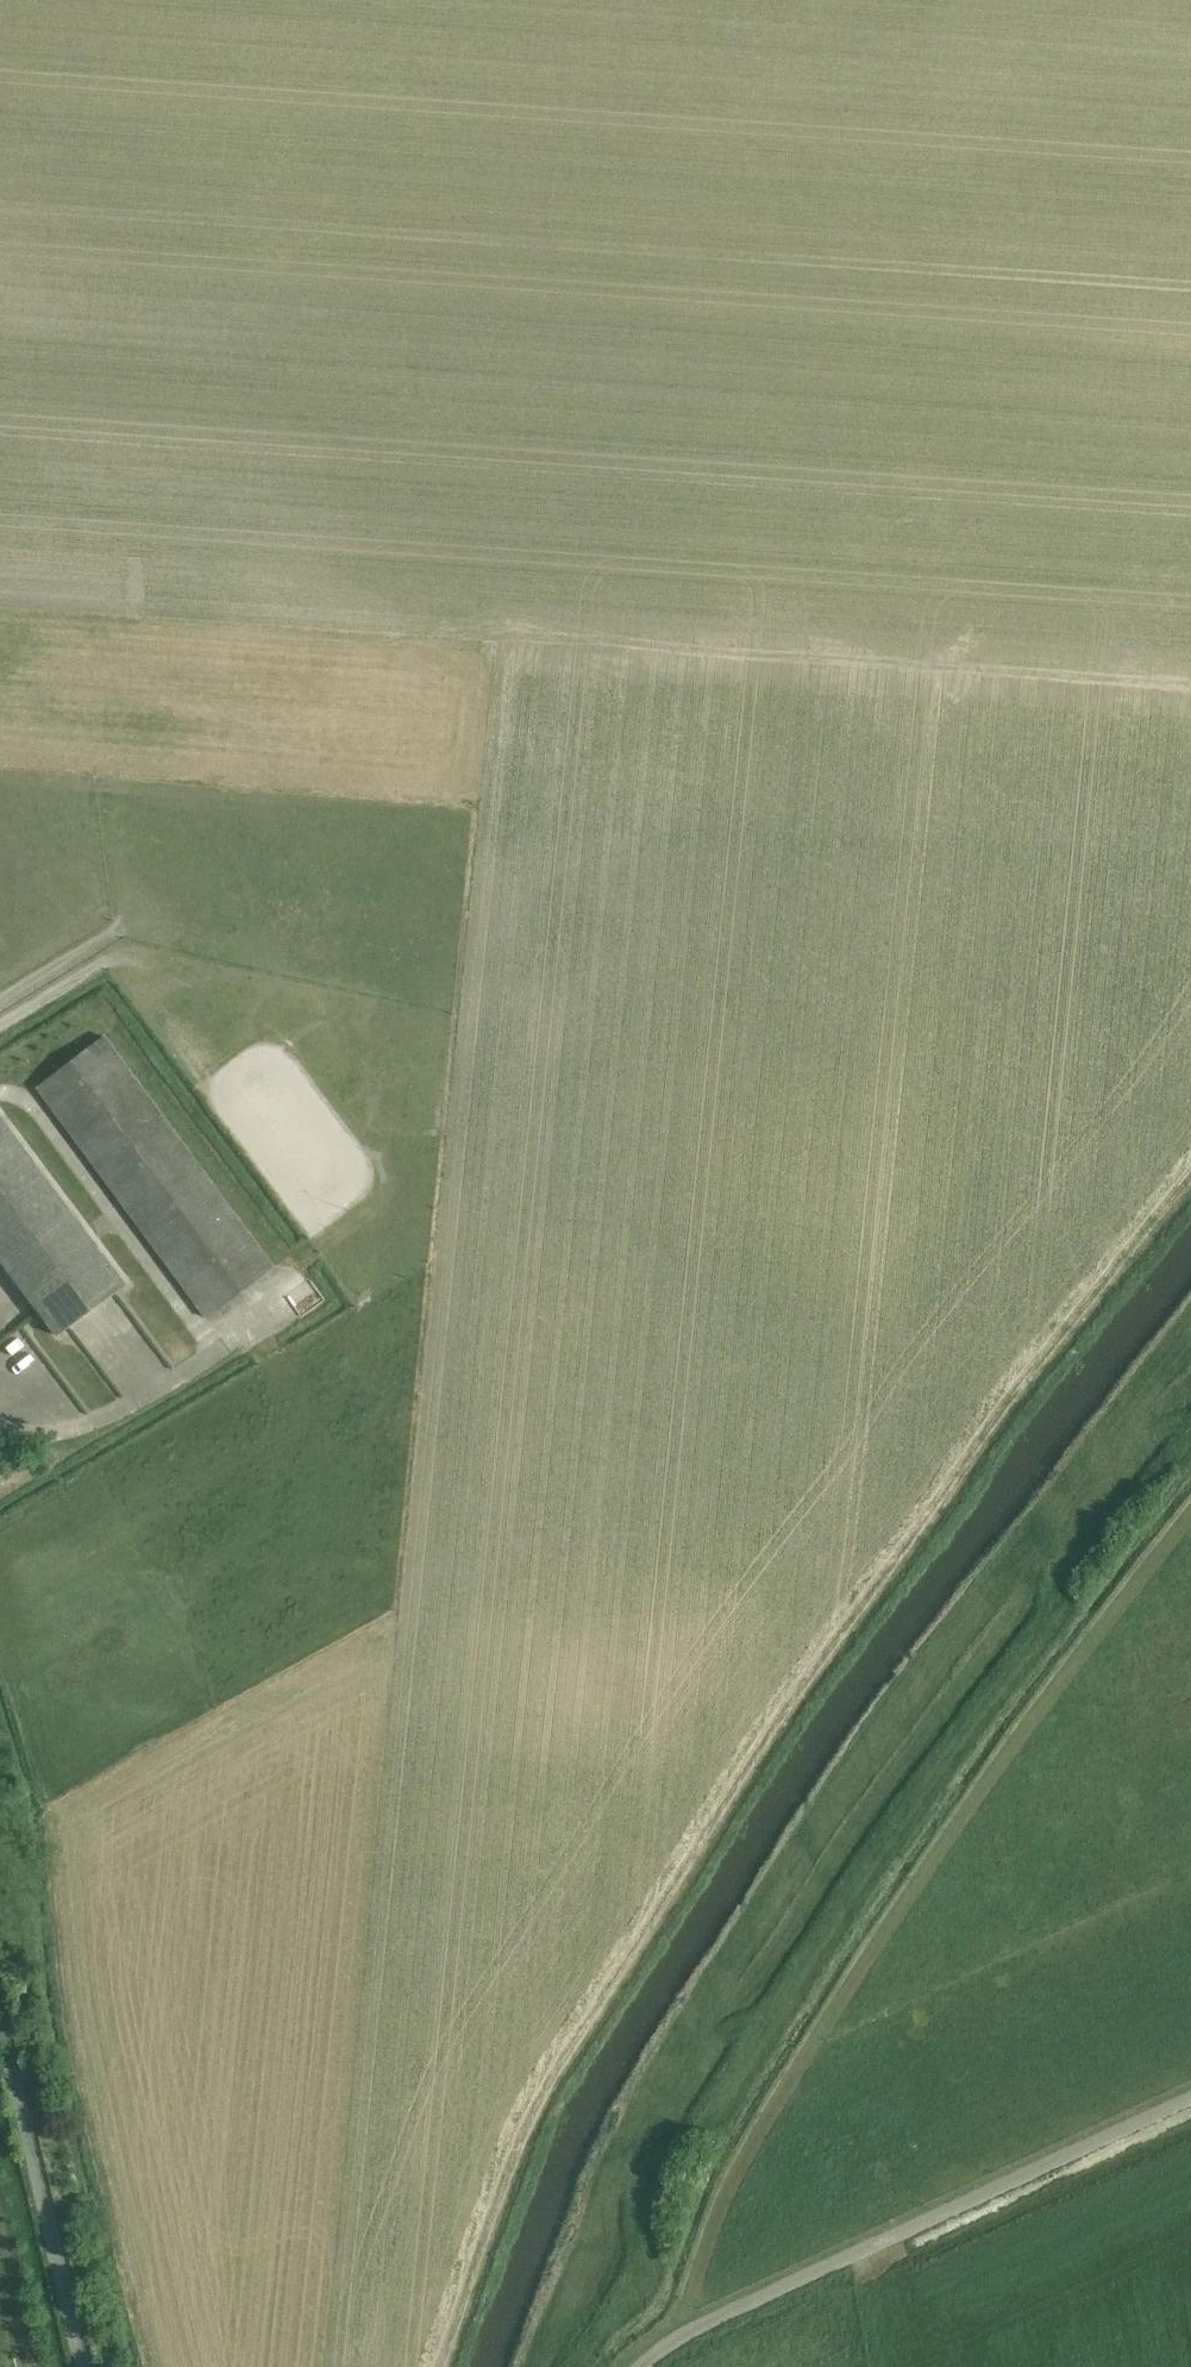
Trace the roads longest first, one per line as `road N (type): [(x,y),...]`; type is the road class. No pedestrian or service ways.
road 1 (unclassified): [(645,2366),(680,2338),(1190,2099)]
road 2 (unclassified): [(0,2015),(85,2366)]

